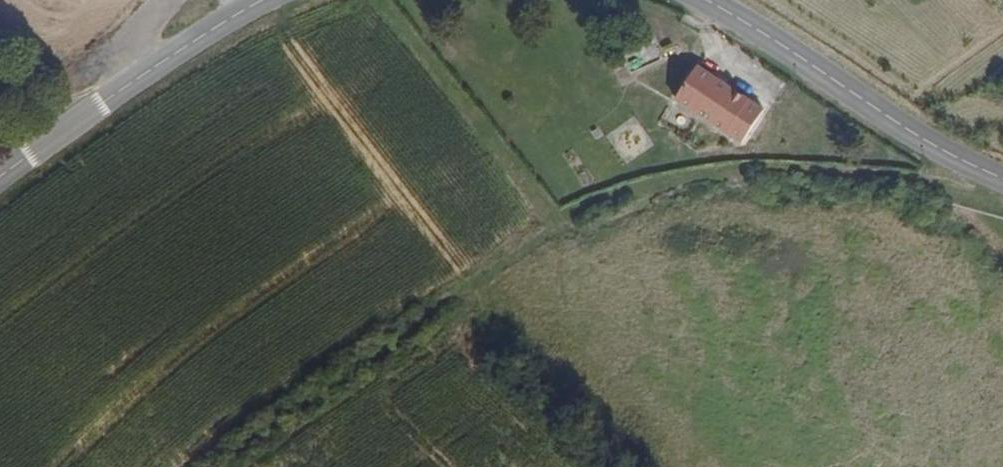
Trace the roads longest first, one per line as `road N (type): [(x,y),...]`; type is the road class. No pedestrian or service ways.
road 1 (track): [(1002,186),(695,170),(558,214),(210,466)]
road 2 (tertiary): [(704,0),(915,135),(1002,182)]
road 3 (tertiary): [(0,176),(124,87)]
road 4 (tertiary): [(124,87),(245,15)]

